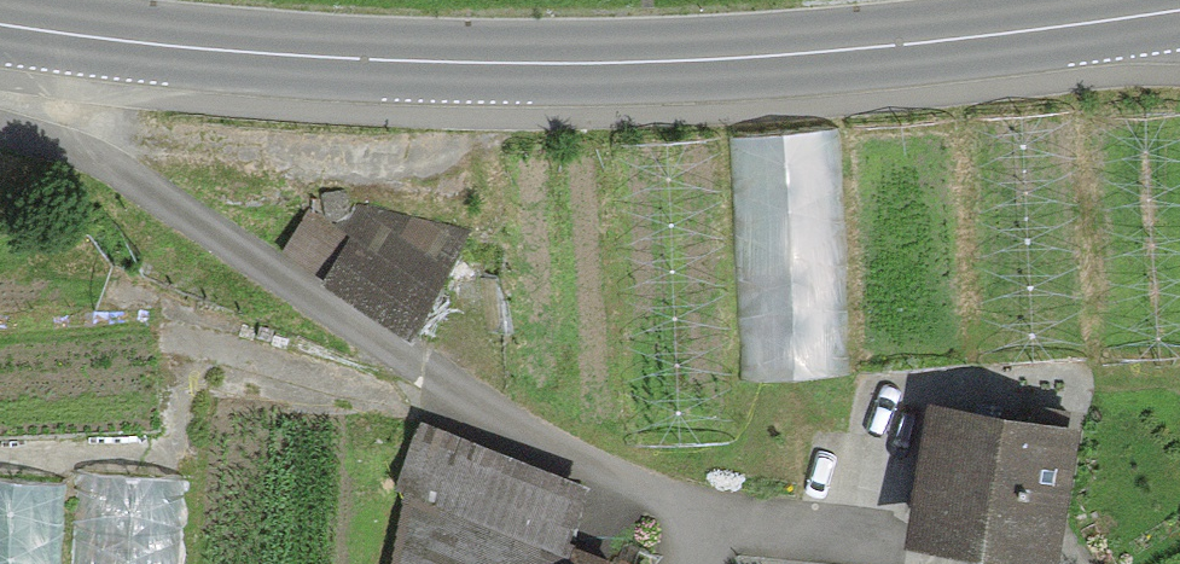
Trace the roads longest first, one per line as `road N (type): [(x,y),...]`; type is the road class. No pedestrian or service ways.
road 1 (primary): [(0,26),(265,64),(722,68),(1179,9)]
road 2 (residential): [(688,563),(682,515),(650,487),(492,417),(124,169),(0,133)]

